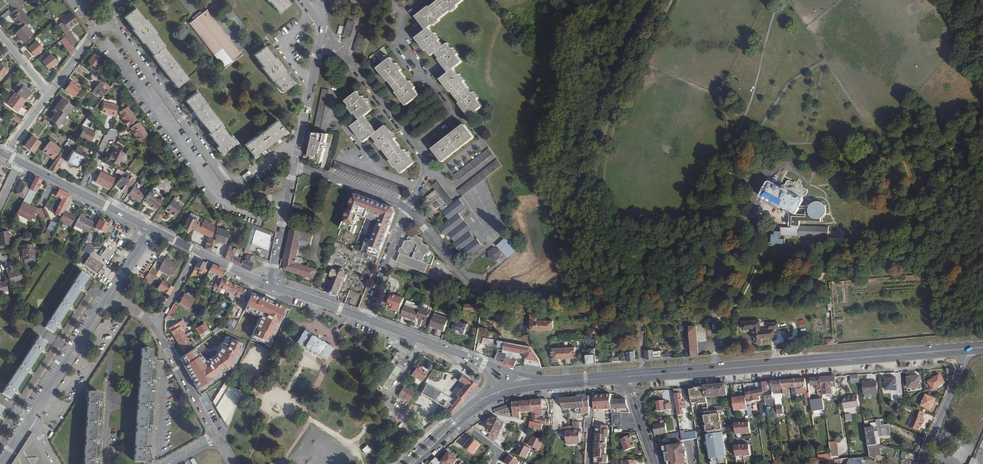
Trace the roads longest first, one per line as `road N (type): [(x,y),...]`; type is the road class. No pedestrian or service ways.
road 1 (primary): [(625,377),(970,349)]
road 2 (residential): [(110,19),(229,182),(286,206)]
road 3 (residential): [(421,0),(401,17),(400,29),(448,112),(416,146)]
road 4 (residential): [(30,419),(110,295)]
road 5 (residential): [(416,146),(339,46)]
road 6 (residential): [(217,436),(155,328)]
road 7 (residential): [(970,349),(921,463)]
road 8 (residential): [(407,209),(294,166)]
road 9 (track): [(953,50),(874,141)]

